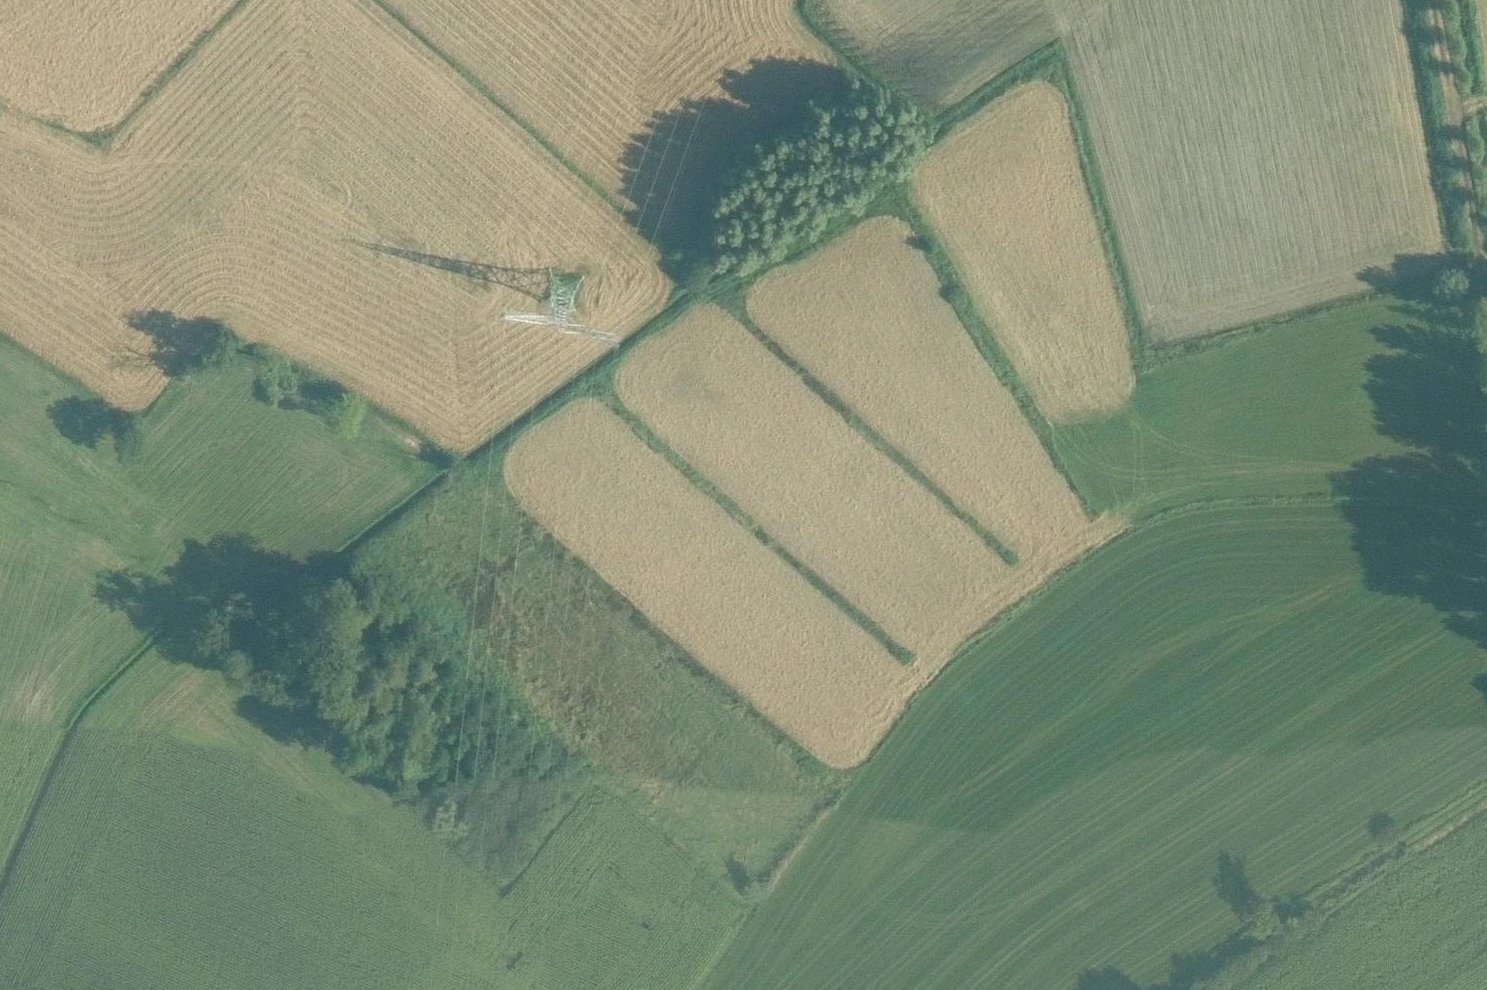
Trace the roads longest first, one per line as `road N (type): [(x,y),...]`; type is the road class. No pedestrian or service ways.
road 1 (track): [(1486,496),(1255,489),(1167,507),(1087,543),(923,679),(754,892)]
road 2 (track): [(1486,793),(1194,989)]
road 3 (track): [(1486,297),(1437,0)]

